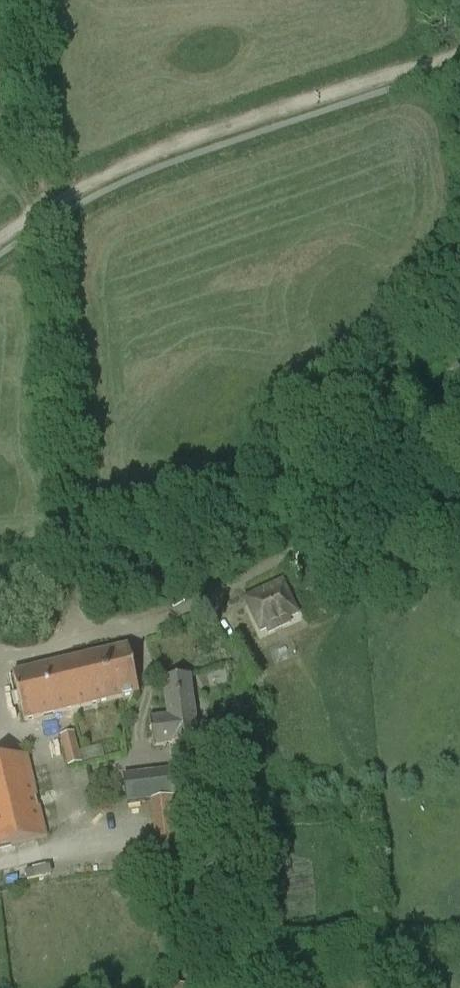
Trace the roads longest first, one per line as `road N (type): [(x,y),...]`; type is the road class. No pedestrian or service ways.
road 1 (track): [(39,207),(157,151),(459,46)]
road 2 (track): [(210,592),(299,542),(409,464),(459,409)]

